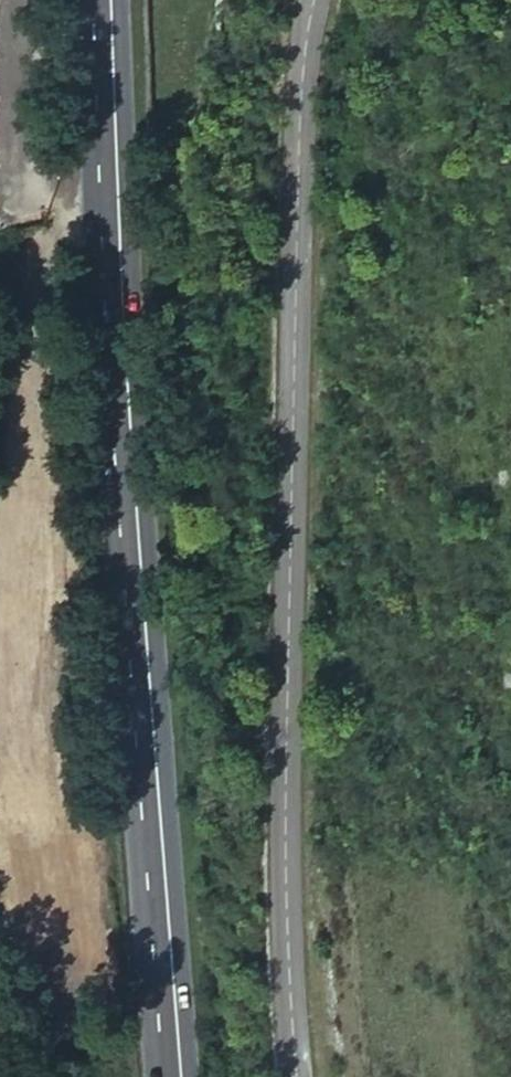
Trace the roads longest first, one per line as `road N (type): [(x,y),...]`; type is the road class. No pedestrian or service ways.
road 1 (secondary): [(318,0),(309,28),(284,581),(299,1076)]
road 2 (primary): [(157,1076),(106,0)]

